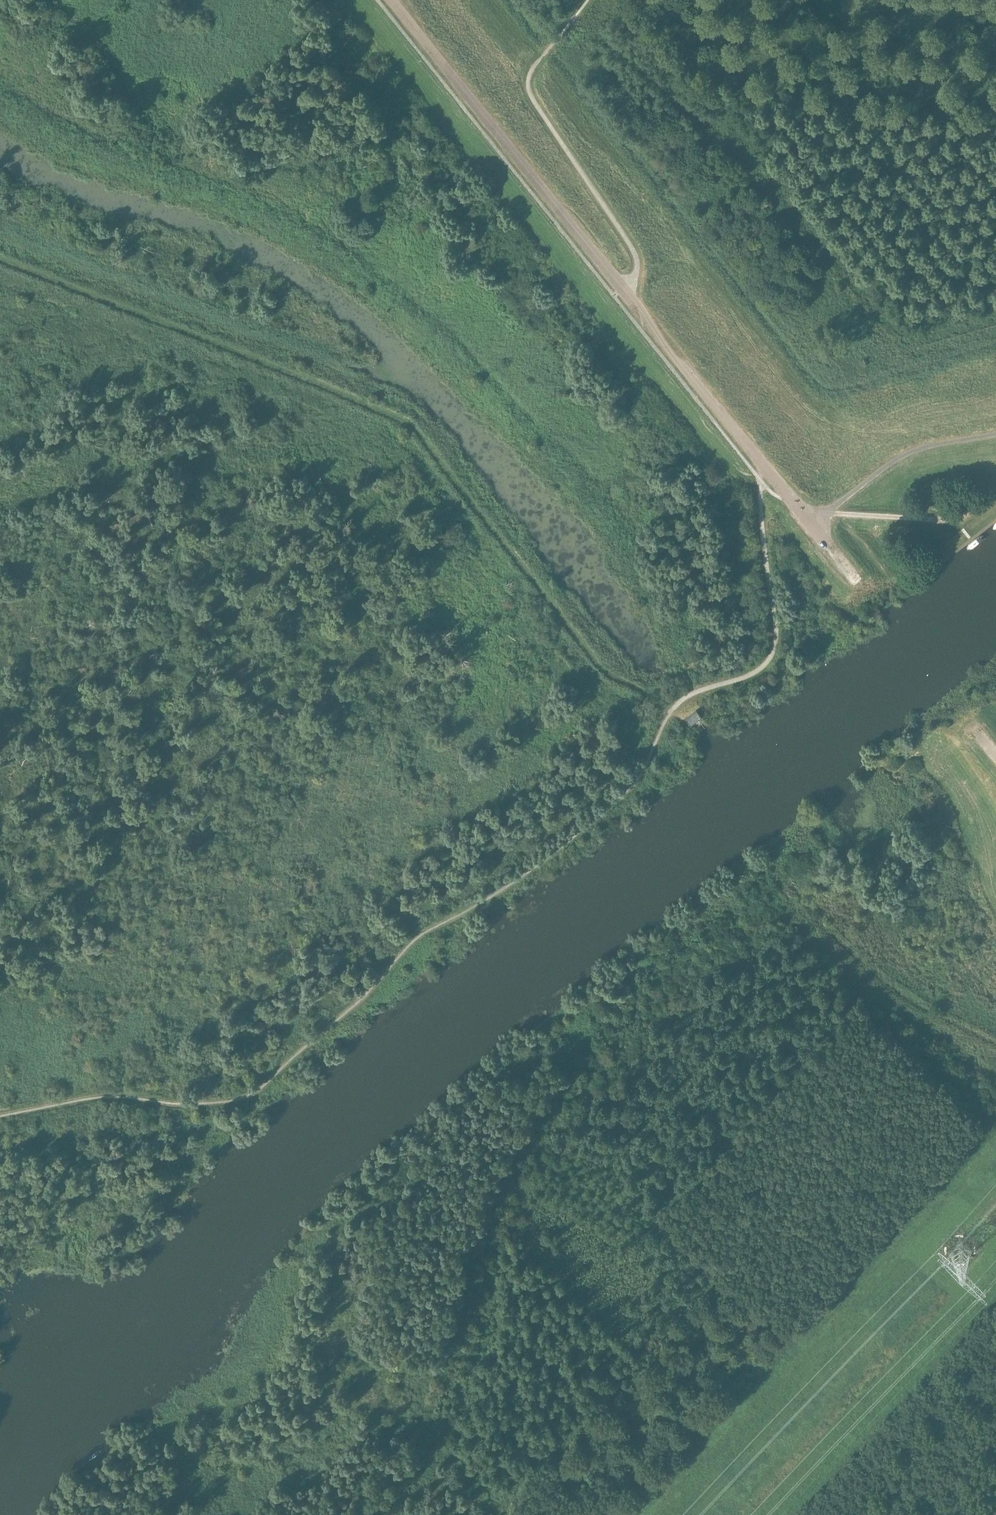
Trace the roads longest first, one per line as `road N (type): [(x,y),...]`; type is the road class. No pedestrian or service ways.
road 1 (unclassified): [(813,523),(394,0)]
road 2 (unclassified): [(813,523),(924,449),(995,436)]

